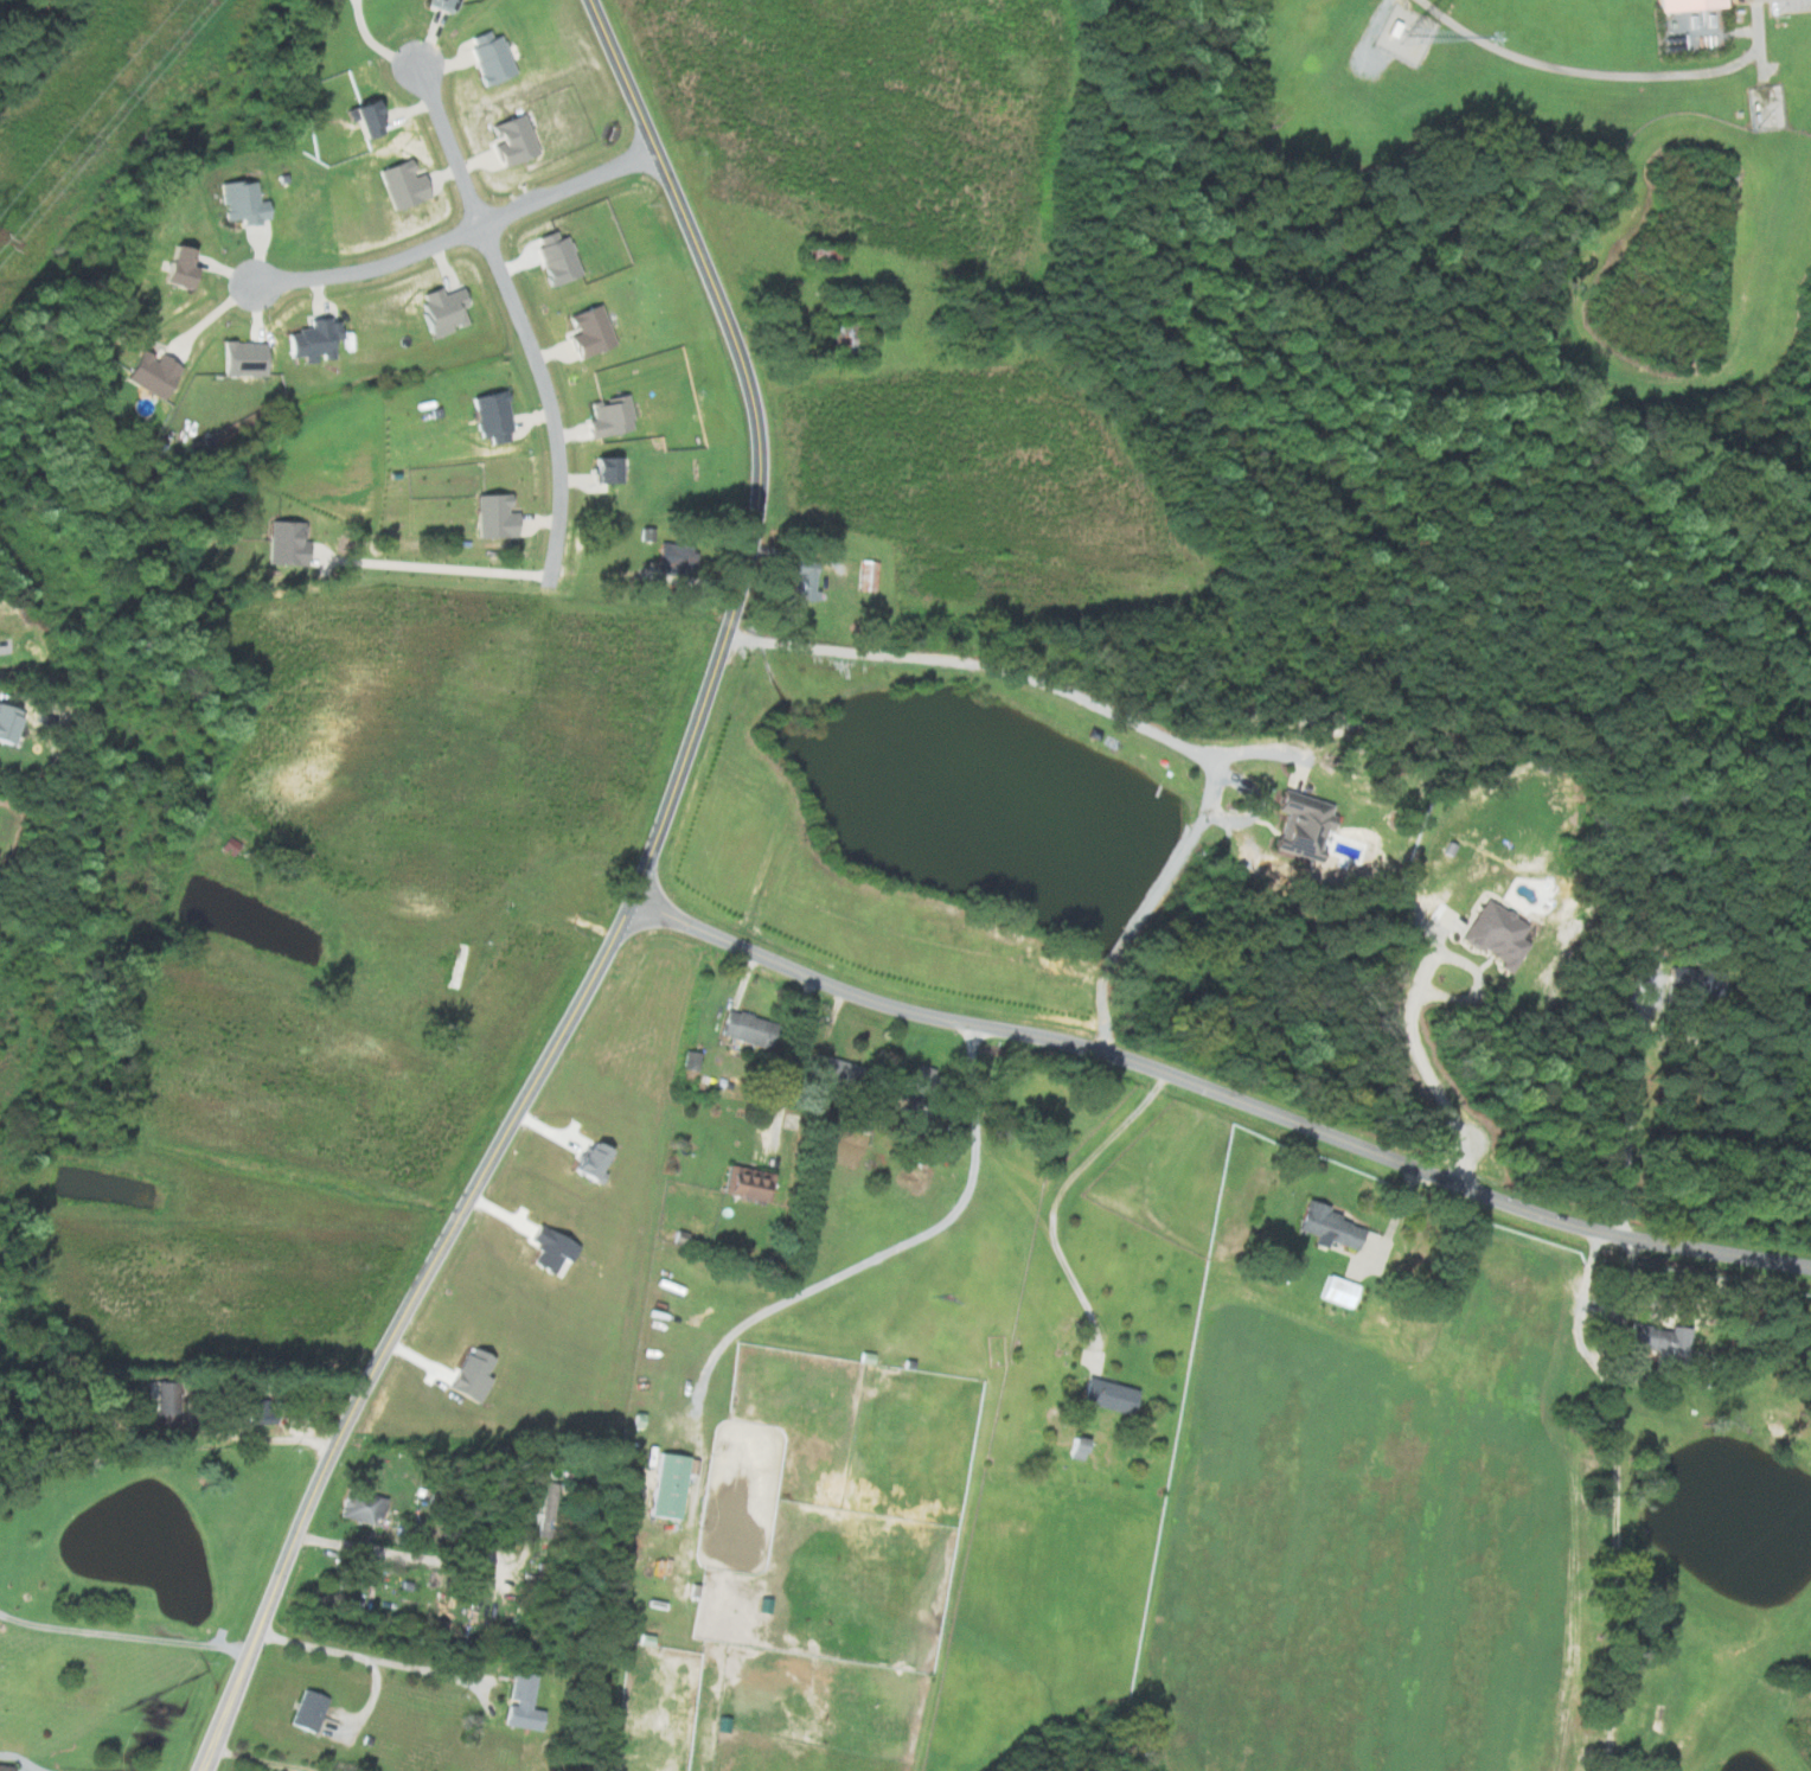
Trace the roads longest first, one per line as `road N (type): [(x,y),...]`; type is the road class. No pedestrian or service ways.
road 1 (tertiary): [(202,1770),(386,1348),(636,902),(728,634),(755,518),(762,453),(750,390),(592,0)]
road 2 (residential): [(1810,1271),(1483,1197),(1188,1083),(1035,1036),(863,1000),(636,902)]
road 3 (residential): [(261,287),(390,255),(653,142)]
road 4 (residential): [(550,583),(562,497),(555,423),(472,222)]
road 5 (residential): [(416,70),(472,222)]

